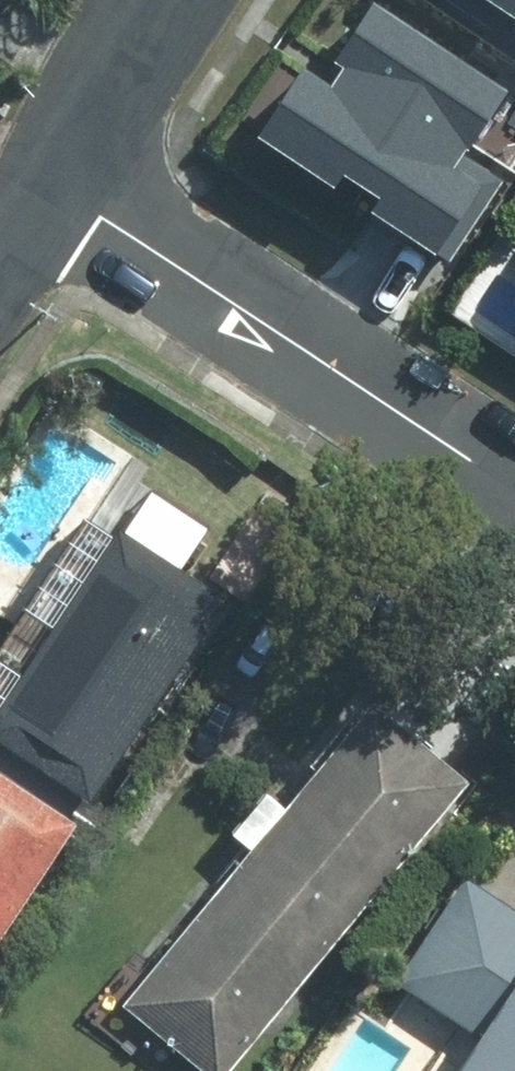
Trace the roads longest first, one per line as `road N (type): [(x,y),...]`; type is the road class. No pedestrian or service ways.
road 1 (residential): [(514,496),(45,187)]
road 2 (residential): [(167,0),(45,187)]

